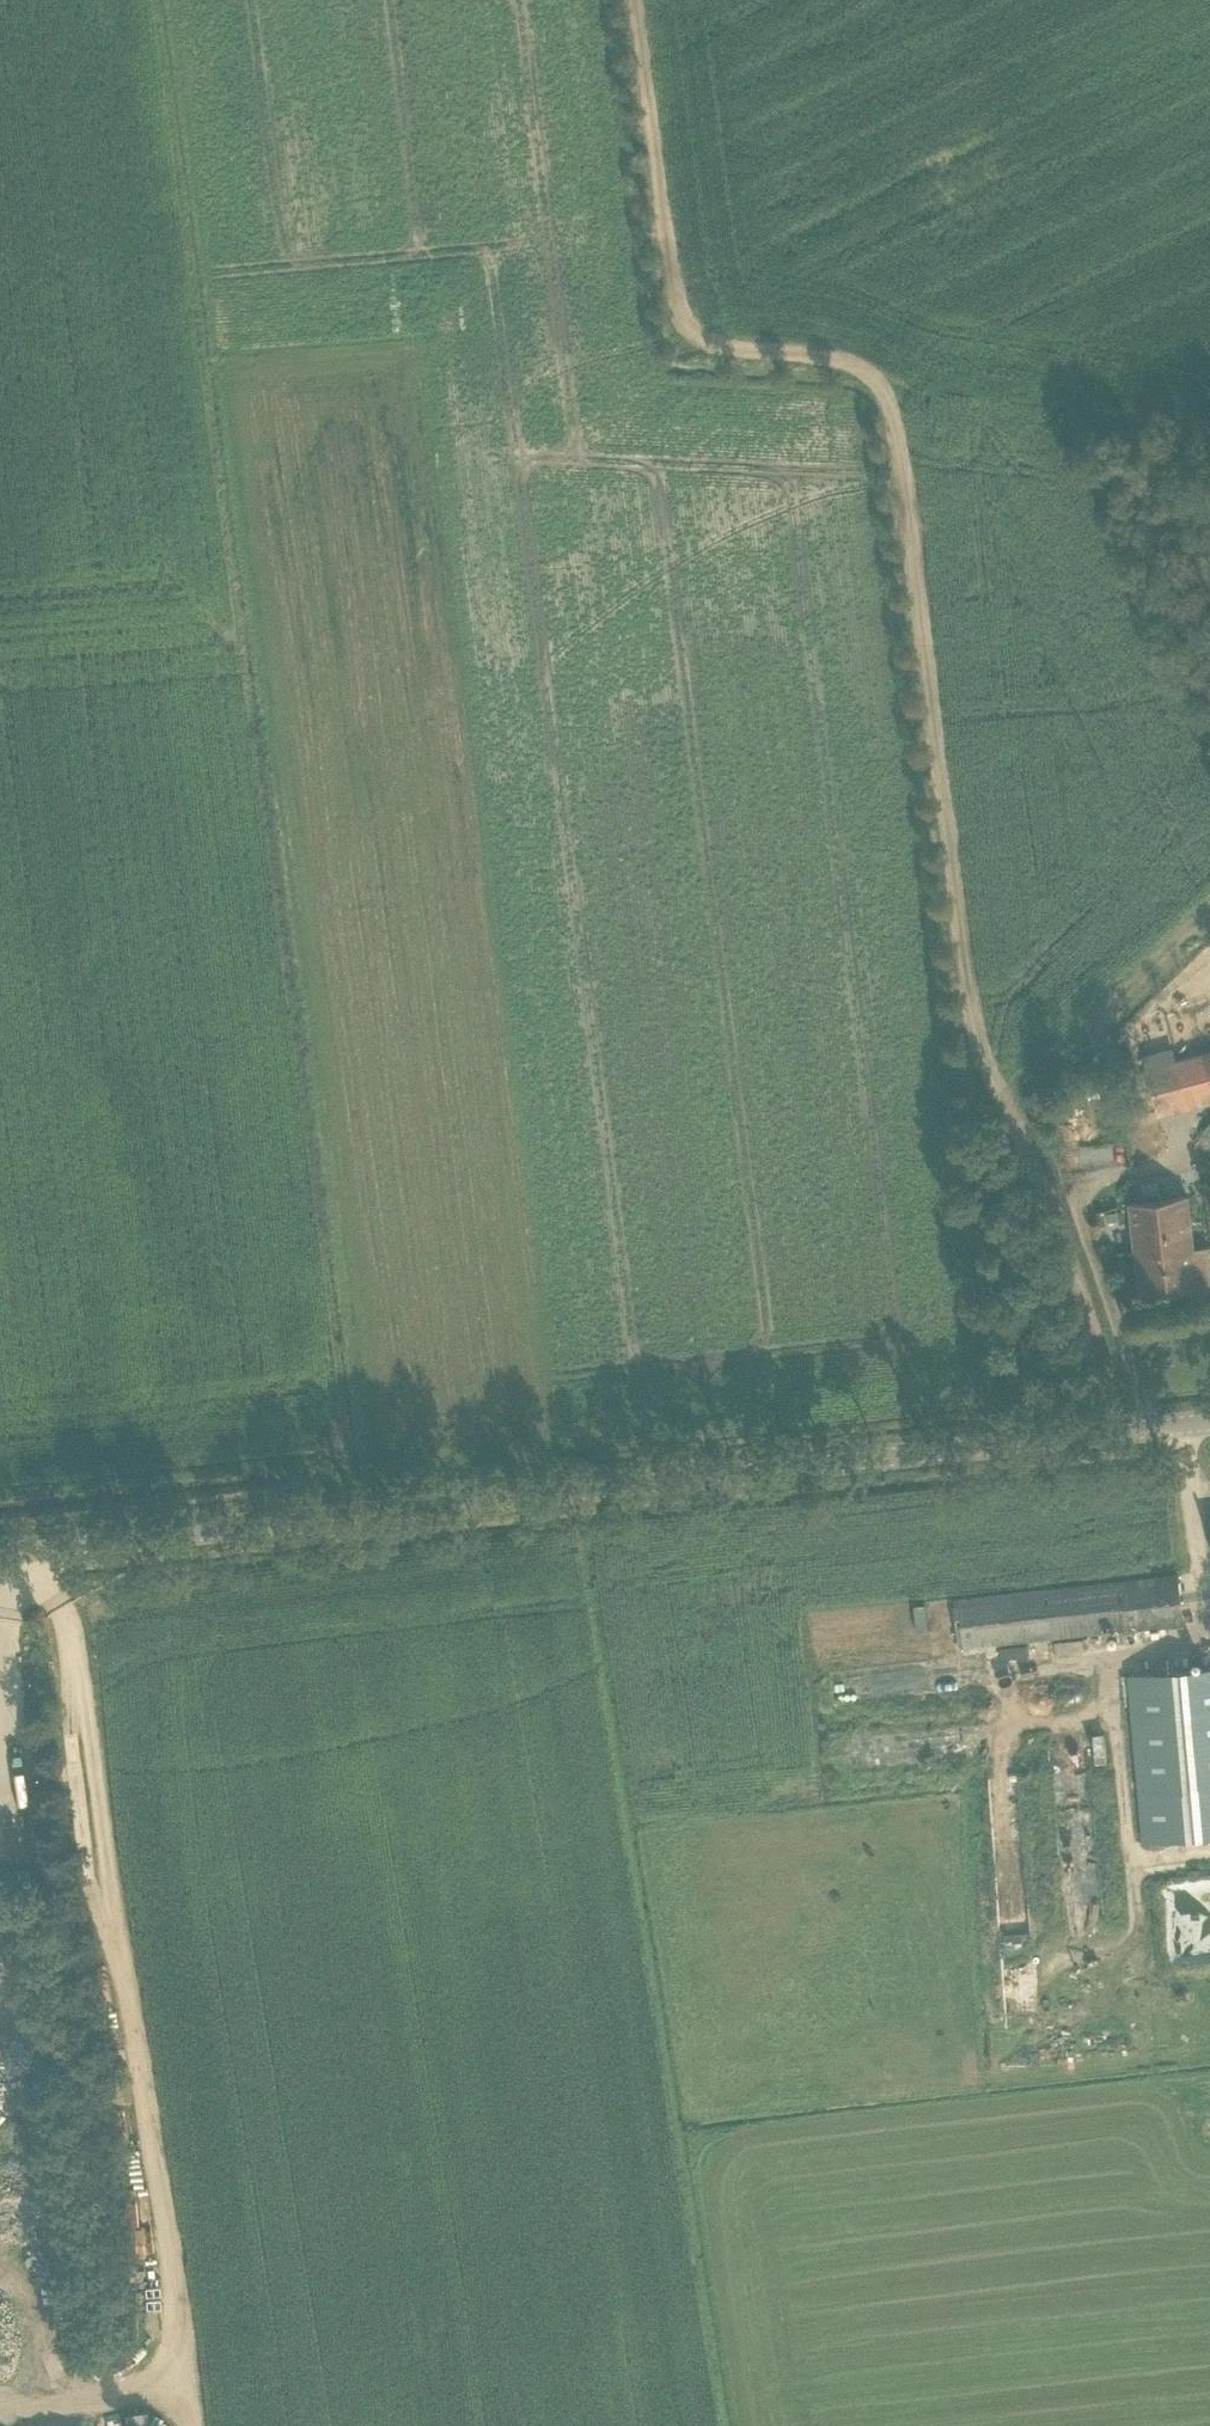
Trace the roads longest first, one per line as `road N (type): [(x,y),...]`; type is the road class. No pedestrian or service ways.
road 1 (track): [(1121,1431),(971,1004),(874,372),(693,345),(640,0)]
road 2 (tertiary): [(0,1562),(497,1515),(1209,1421)]

